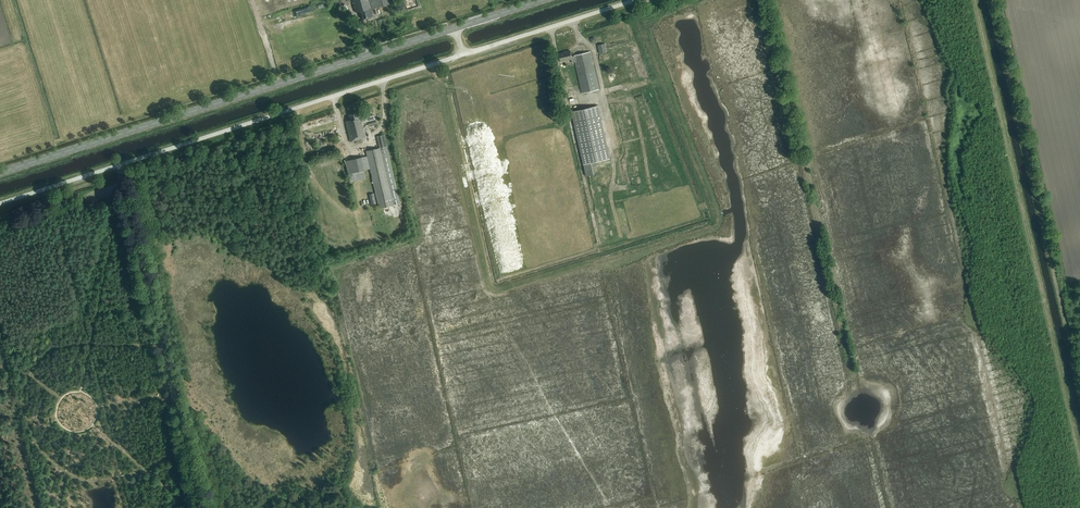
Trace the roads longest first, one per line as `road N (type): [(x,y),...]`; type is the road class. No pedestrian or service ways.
road 1 (unclassified): [(463,54),(0,203)]
road 2 (primary): [(0,173),(455,27)]
road 3 (track): [(974,0),(1079,454)]
road 4 (track): [(988,0),(1079,389)]
road 5 (track): [(202,507),(123,186)]
road 6 (unclassified): [(635,0),(463,54)]

